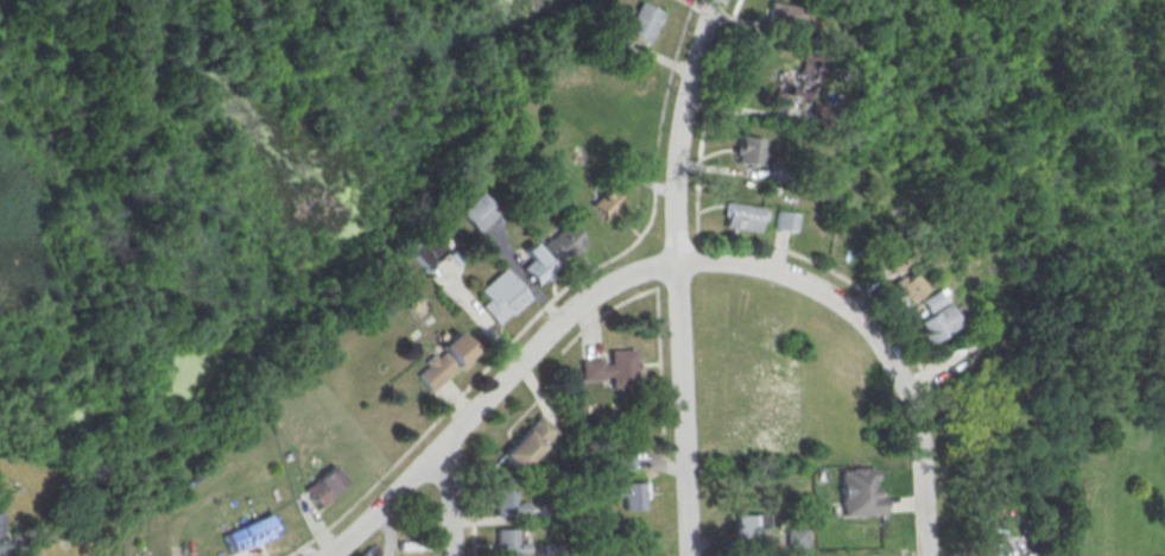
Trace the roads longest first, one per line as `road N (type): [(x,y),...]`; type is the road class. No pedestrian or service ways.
road 1 (residential): [(930,555),(920,424),(885,345),(824,291),(749,265),(697,260),(626,277),(575,308),(326,555)]
road 2 (residential): [(717,0),(688,88),(675,189),(693,555)]

